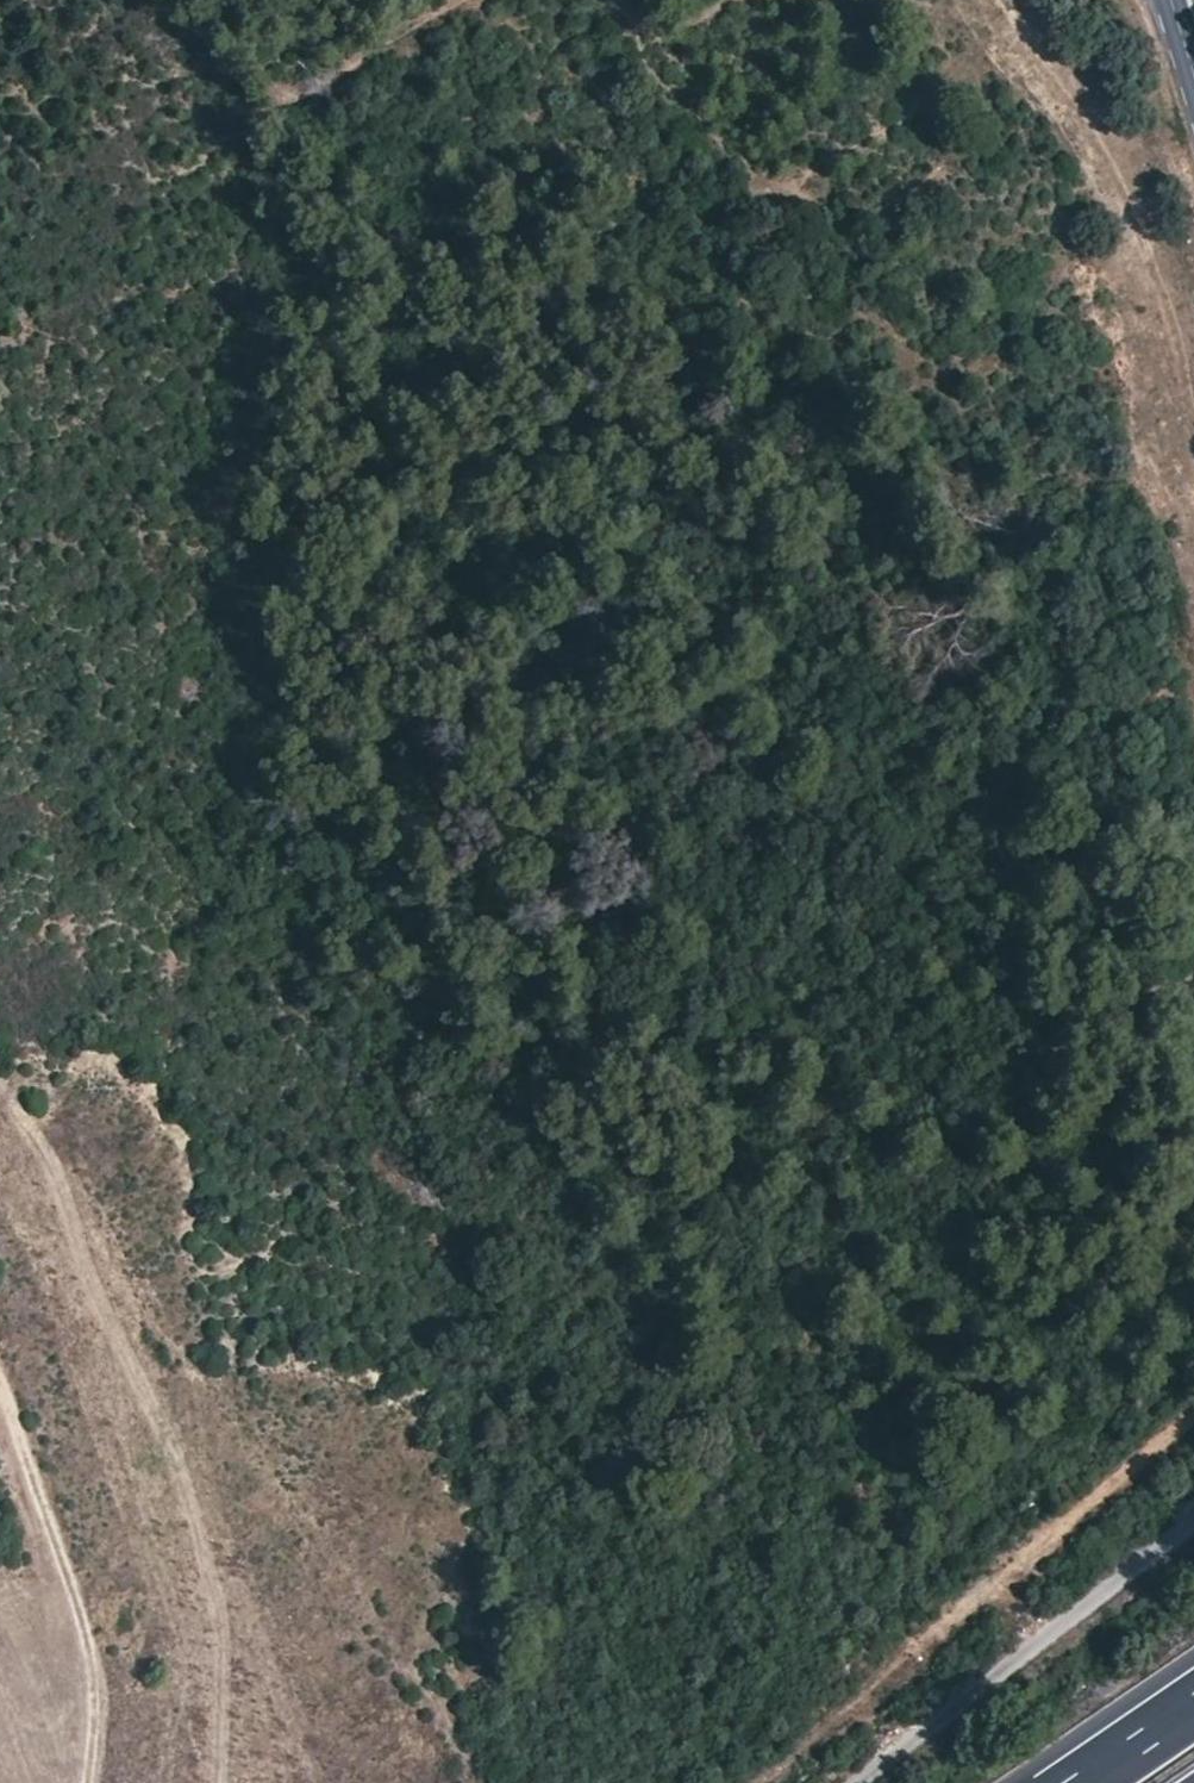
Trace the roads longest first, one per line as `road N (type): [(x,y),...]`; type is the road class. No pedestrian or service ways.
road 1 (motorway): [(1193,1701),(1076,1782)]

